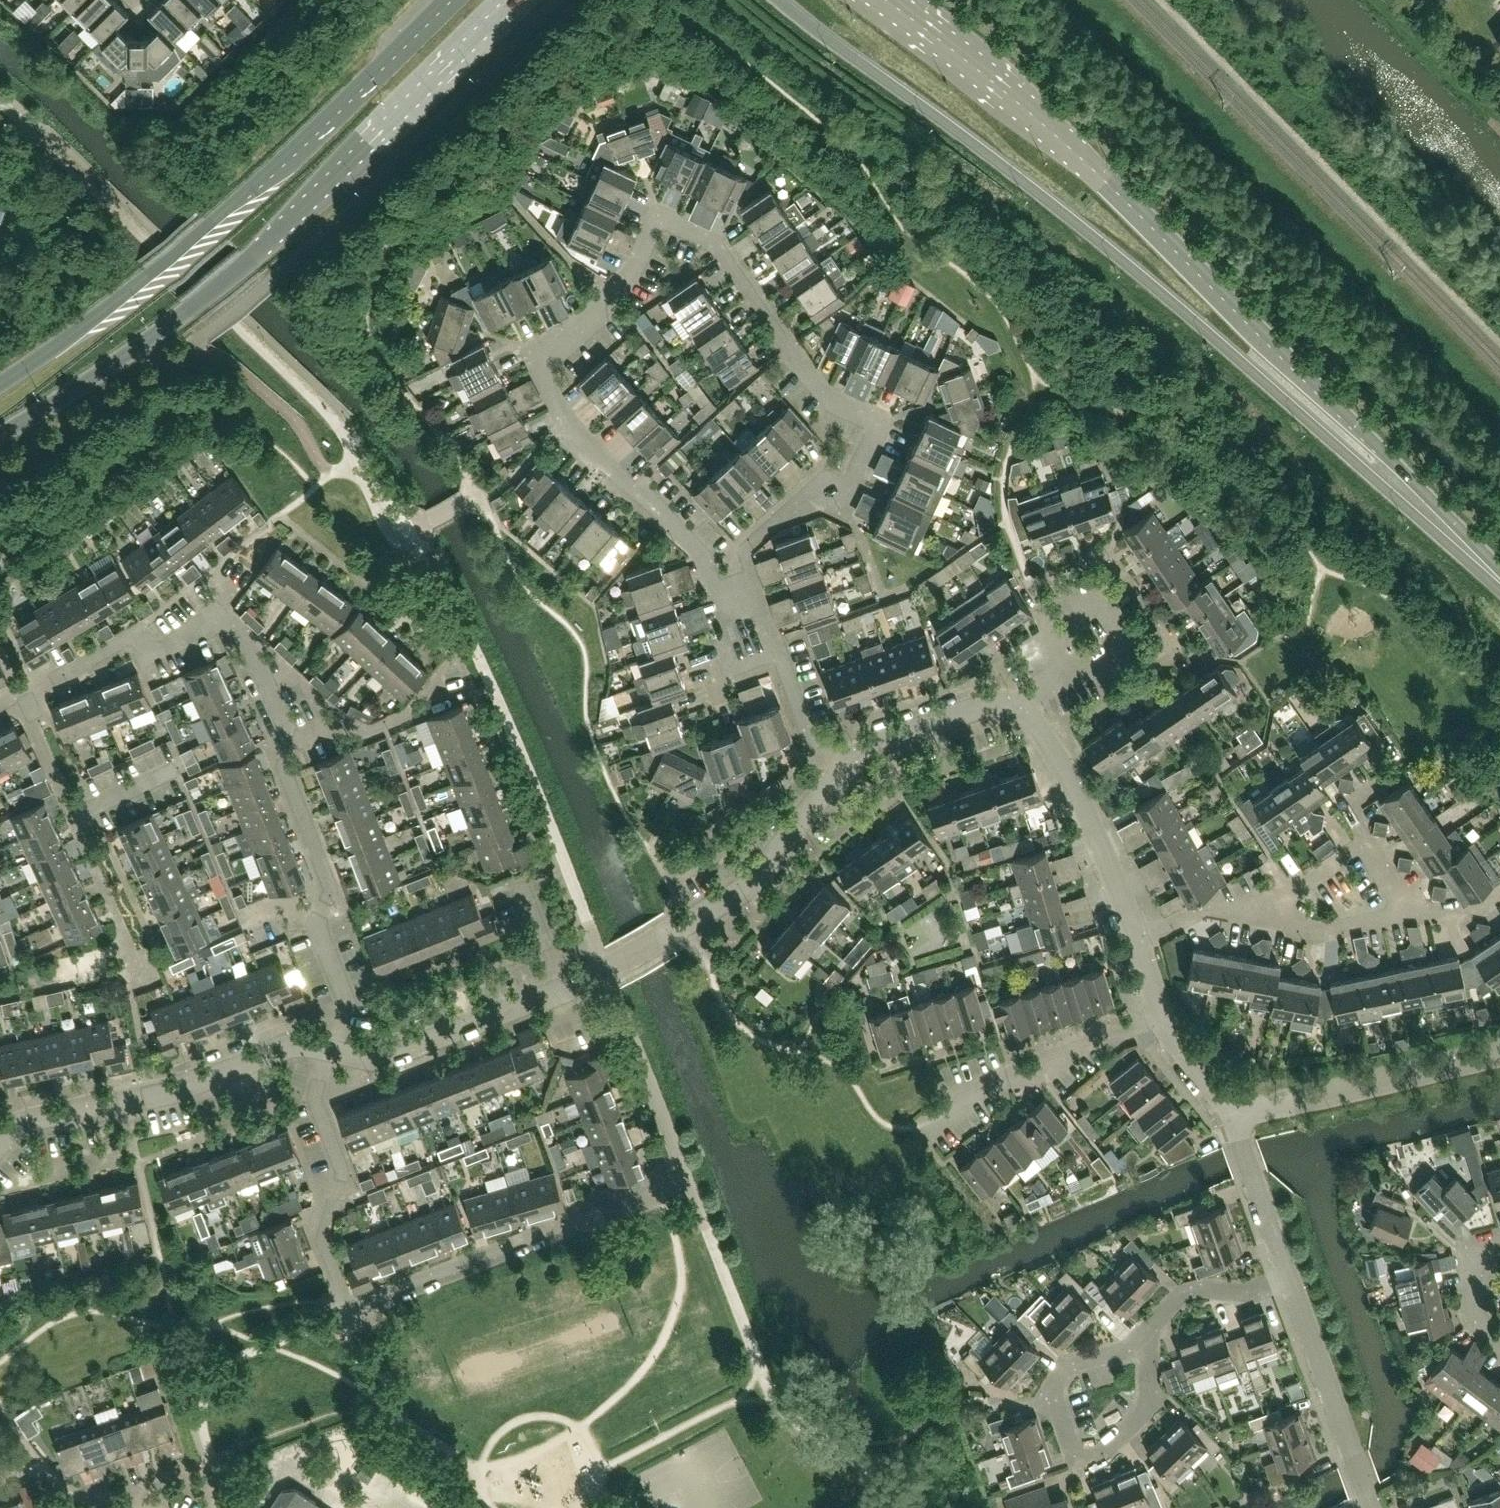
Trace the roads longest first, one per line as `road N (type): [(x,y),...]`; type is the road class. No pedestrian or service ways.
road 1 (primary): [(778,0),(1154,284),(1420,505)]
road 2 (residential): [(529,358),(634,271),(658,215),(718,239),(826,393),(883,422),(841,506),(802,501),(745,550),(747,592)]
road 3 (primary): [(1420,505),(1120,195),(881,0)]
road 4 (secondary): [(0,432),(217,287),(516,0)]
road 5 (secondary): [(452,0),(217,217),(0,384)]
road 6 (residential): [(585,1222),(348,1311),(326,1234),(345,1175),(314,1100),(322,1050)]
road 7 (residential): [(285,748),(285,724),(249,642),(201,613),(151,645),(114,647),(20,698)]
road 8 (residential): [(322,1050),(294,1045),(152,1095),(24,1121),(0,1148)]
road 9 (residential): [(597,975),(691,1184),(585,1222)]
road 10 (track): [(685,923),(735,1019),(758,1038),(838,1065),(891,1127),(926,1126)]
road 11 (residential): [(342,1055),(349,1005),(315,924),(331,885),(283,770),(285,748)]
road 12 (residential): [(747,592),(716,583),(633,485),(565,422),(529,358)]
road 13 (residential): [(614,964),(755,875),(844,759)]
road 14 (track): [(1237,661),(1268,704),(1264,724),(1205,761),(1291,883)]
road 15 (residential): [(1232,1111),(1499,1052)]
road 16 (residential): [(597,975),(405,1055),(374,1062),(342,1055)]
road 17 (residential): [(926,1126),(1008,1067),(1163,1014)]
road 18 (residential): [(1014,706),(1040,729),(1139,931)]
road 19 (residential): [(1149,1405),(1085,1449),(1069,1443),(1052,1409),(1068,1366),(1140,1343)]
road 20 (residential): [(1367,1500),(1286,1279)]
road 21 (residential): [(1064,680),(1052,640),(1100,594),(1131,635),(1102,667)]
road 22 (residential): [(844,759),(808,737),(747,592)]
road 23 (residential): [(844,759),(865,744),(998,702),(1014,706)]
road 24 (residential): [(1286,1279),(1232,1111)]
road 25 (residential): [(1237,900),(1322,926),(1407,911)]
road 26 (residential): [(285,748),(385,725),(443,687)]
road 27 (residential): [(1140,1343),(1190,1291),(1252,1292),(1286,1279)]
road 28 (residential): [(126,951),(68,817)]
road 29 (residential): [(1237,900),(1291,883),(1360,846)]
road 30 (residential): [(68,817),(20,698)]
road 31 (residential): [(68,817),(179,766)]
road 32 (residential): [(1499,1342),(1474,1315),(1470,1290),(1476,1264),(1499,1240)]

